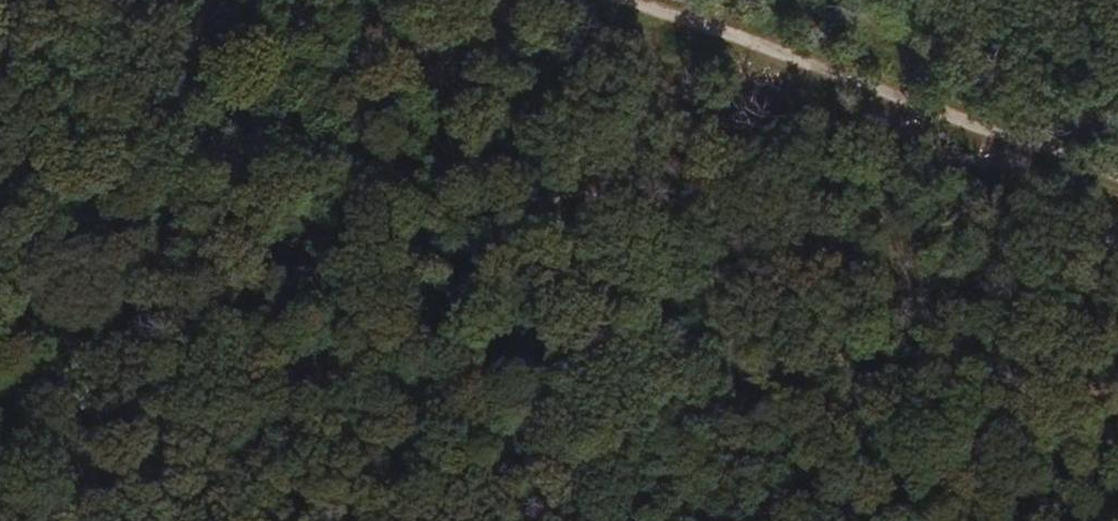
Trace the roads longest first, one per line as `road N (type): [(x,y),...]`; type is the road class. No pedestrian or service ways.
road 1 (track): [(563,0),(1117,203)]

